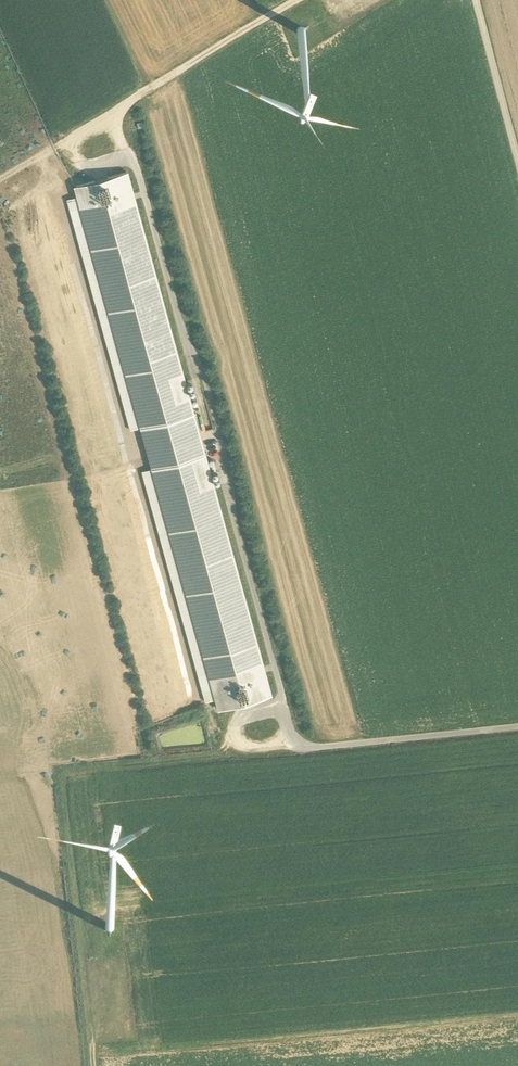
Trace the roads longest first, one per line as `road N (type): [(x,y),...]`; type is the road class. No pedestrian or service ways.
road 1 (track): [(282,703),(216,418),(116,109)]
road 2 (track): [(517,727),(0,778)]
road 3 (track): [(476,0),(517,142)]
road 4 (track): [(85,977),(69,831)]
road 5 (track): [(282,703),(231,720),(230,733),(235,742),(292,732)]

